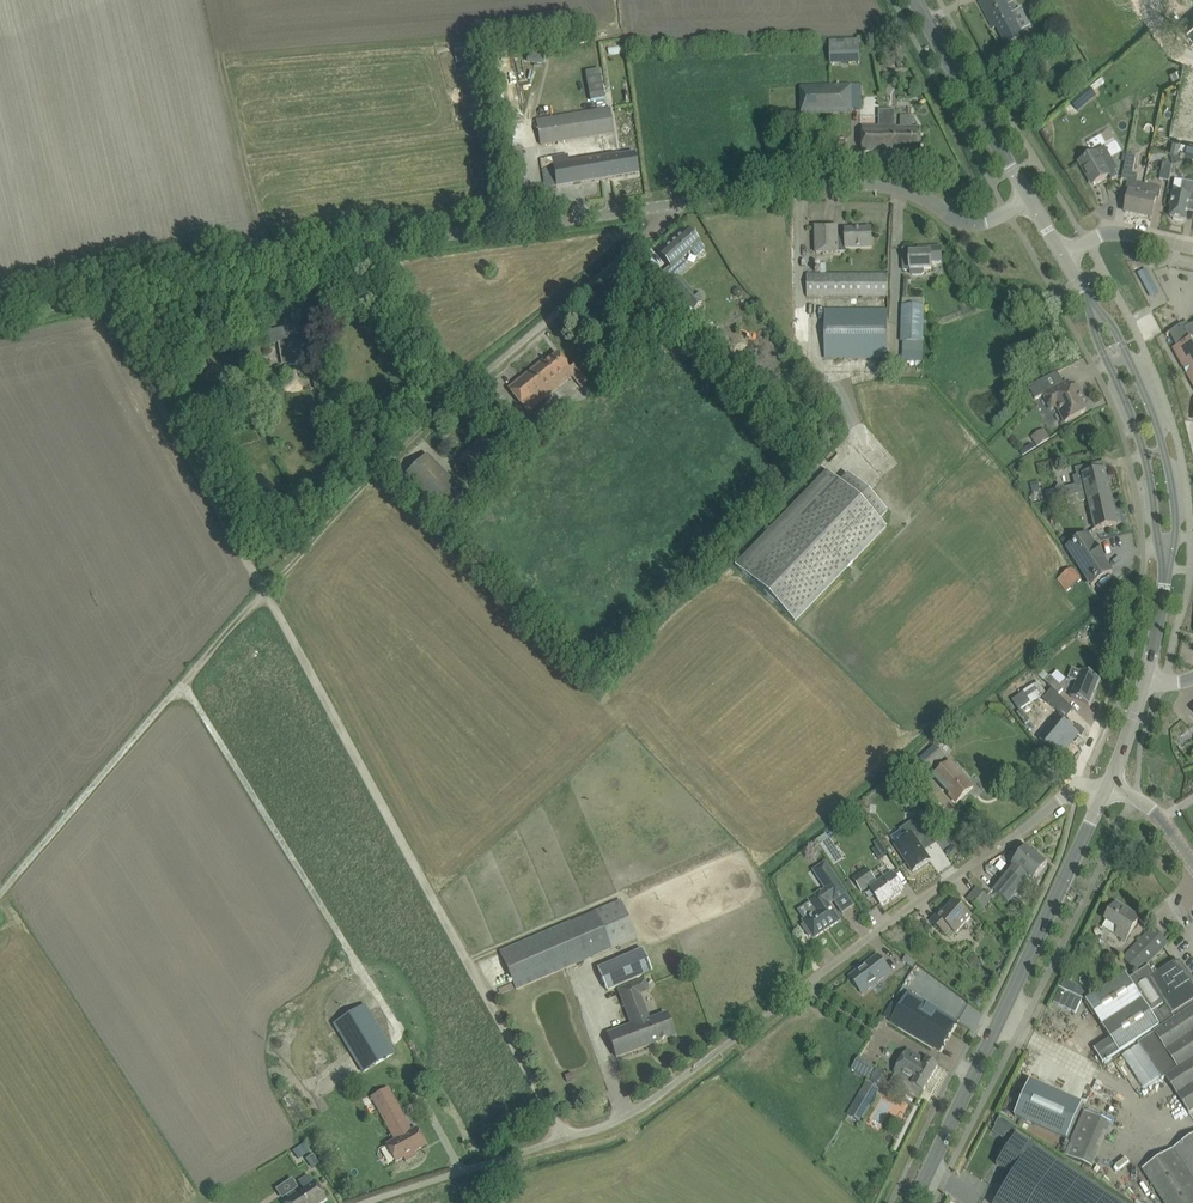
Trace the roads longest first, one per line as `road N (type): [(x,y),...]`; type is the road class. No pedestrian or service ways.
road 1 (residential): [(0,317),(416,239),(770,192),(893,188),(970,225),(1008,214)]
road 2 (unclassified): [(365,1202),(641,1109),(1059,796),(1080,785),(1109,788)]
road 3 (track): [(562,1139),(266,594)]
road 4 (track): [(266,594),(435,411),(685,201)]
road 5 (track): [(462,1171),(367,987),(182,686)]
road 6 (secondary): [(913,1202),(1109,788)]
road 7 (track): [(266,594),(99,294)]
road 8 (secondary): [(1166,571),(1176,538),(1164,452),(1111,326),(1088,296)]
road 9 (secondary): [(1088,296),(1092,324),(1141,433),(1166,571)]
road 10 (track): [(0,896),(182,686)]
road 11 (secondary): [(1031,202),(916,0)]
road 12 (residential): [(1192,248),(1099,235),(1064,257)]
road 13 (track): [(182,686),(266,594)]

